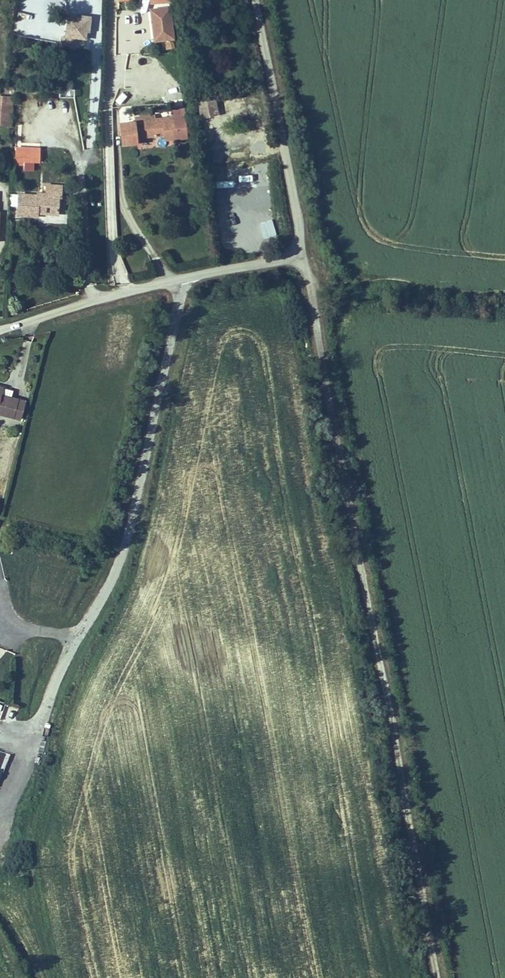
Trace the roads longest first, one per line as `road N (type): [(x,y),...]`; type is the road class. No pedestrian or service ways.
road 1 (track): [(301,256),(438,977)]
road 2 (unclassified): [(75,638),(128,537),(185,278)]
road 3 (unclassified): [(255,0),(301,256)]
road 4 (unclassified): [(0,823),(75,638)]
road 5 (unclassified): [(0,329),(185,278)]

